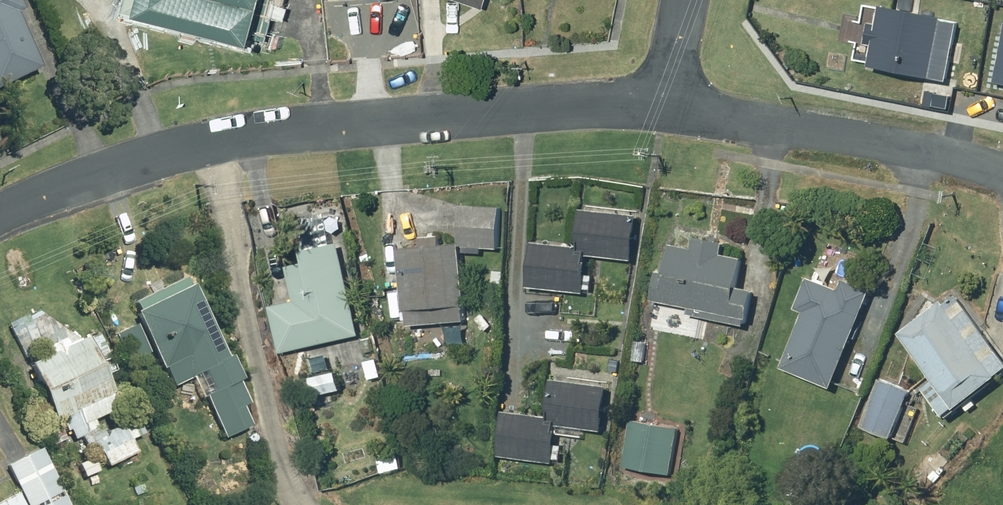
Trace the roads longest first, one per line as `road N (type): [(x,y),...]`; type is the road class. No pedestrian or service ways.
road 1 (residential): [(0,229),(137,163),(210,141),(668,104)]
road 2 (residential): [(668,104),(926,150),(1002,176)]

